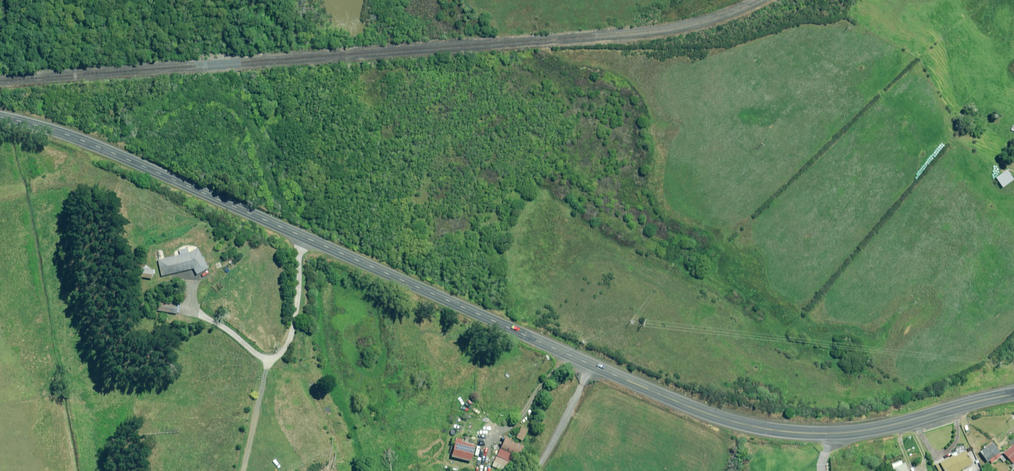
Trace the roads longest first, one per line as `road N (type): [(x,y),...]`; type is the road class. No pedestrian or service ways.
road 1 (tertiary): [(0,116),(136,162),(737,422),(859,431),(1013,394)]

